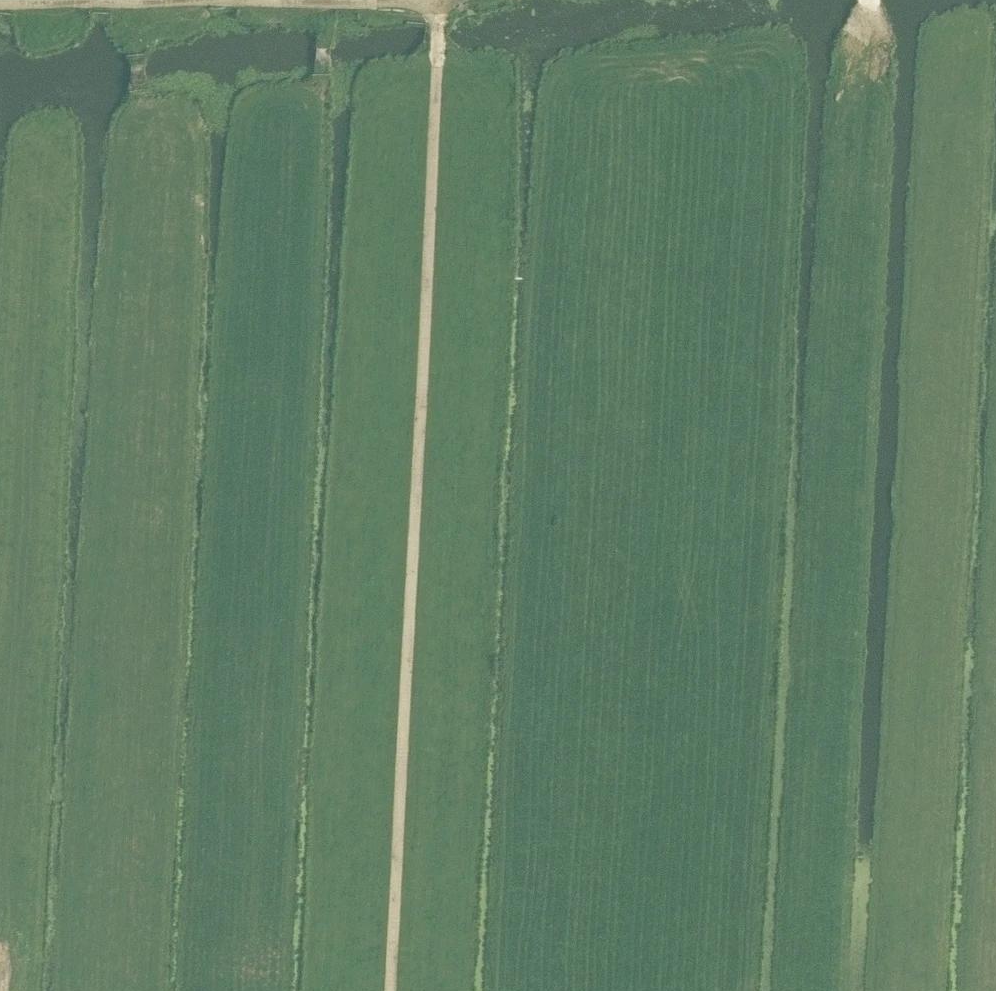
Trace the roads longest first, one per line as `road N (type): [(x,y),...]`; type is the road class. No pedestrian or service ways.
road 1 (track): [(392,990),(439,1)]
road 2 (track): [(0,6),(440,0)]

